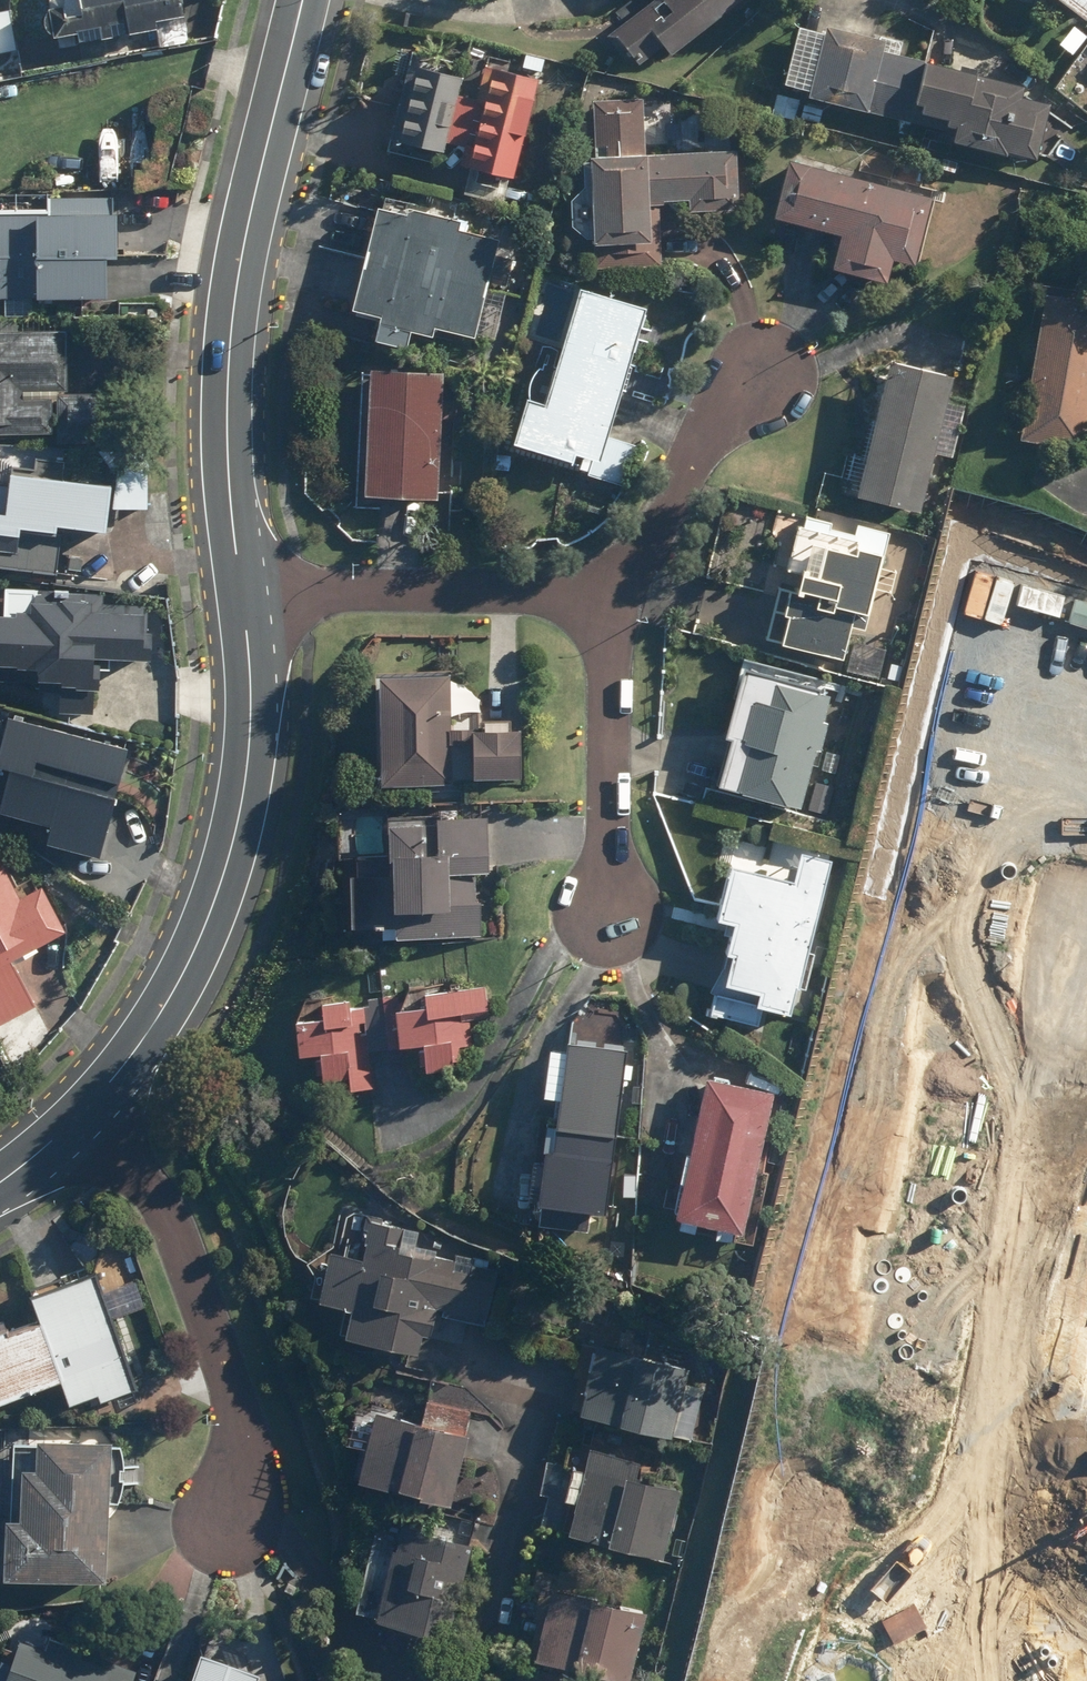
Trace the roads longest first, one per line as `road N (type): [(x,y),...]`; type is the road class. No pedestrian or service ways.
road 1 (tertiary): [(245,595),(228,441),(231,295),(301,0)]
road 2 (tertiary): [(82,1109),(137,1048),(174,989),(232,831),(246,711),(245,595)]
road 3 (residential): [(82,1109),(165,1219),(243,1460),(226,1530)]
road 4 (residential): [(245,595),(605,594)]
road 5 (residential): [(605,594),(607,923)]
road 6 (residential): [(605,594),(621,581),(720,422),(762,372)]

